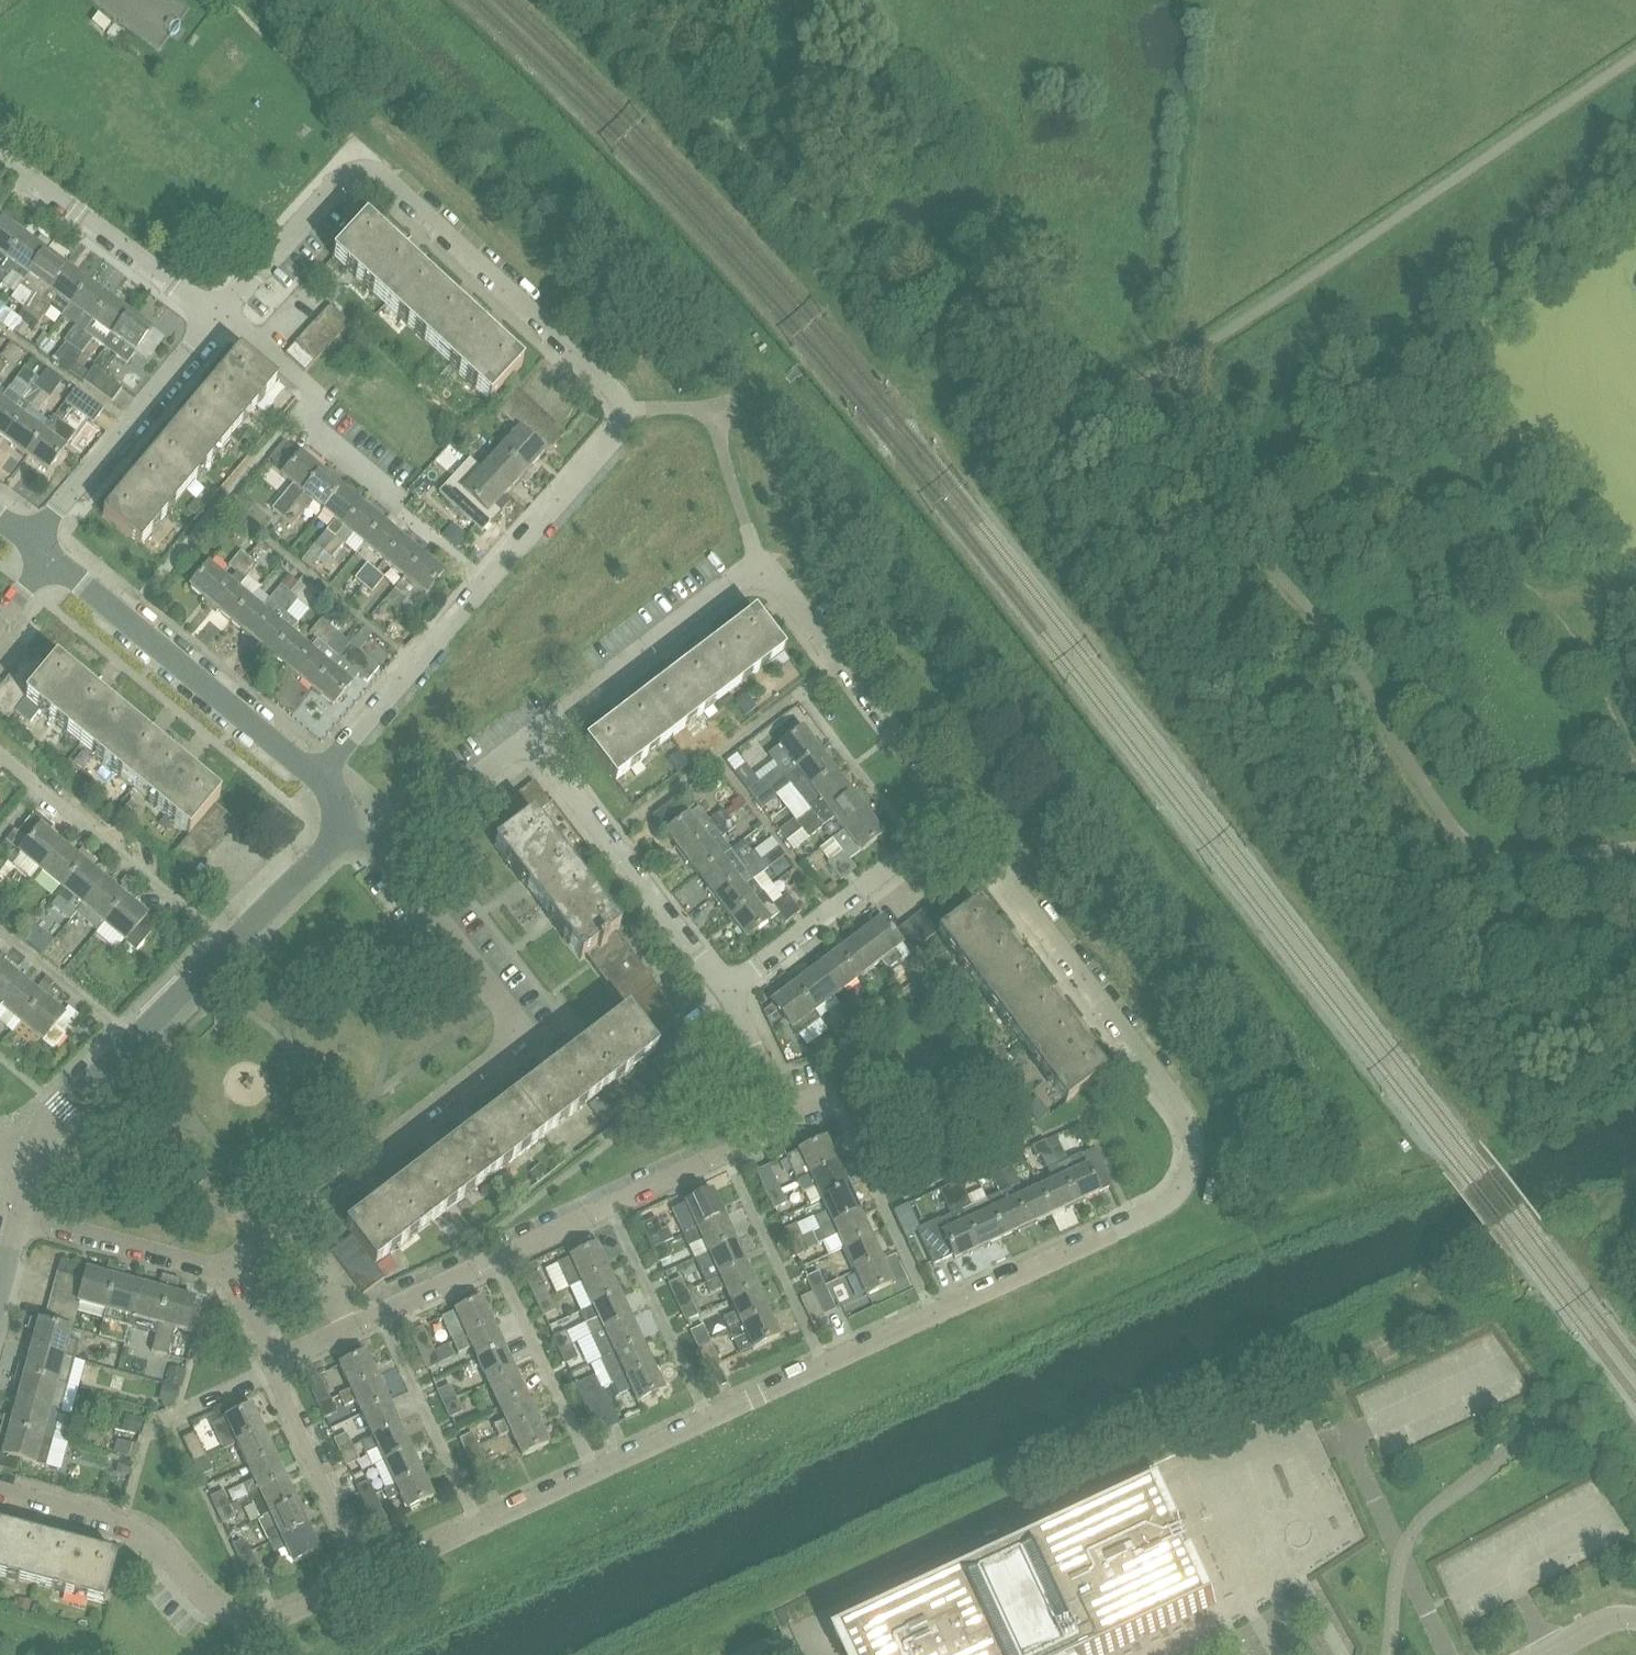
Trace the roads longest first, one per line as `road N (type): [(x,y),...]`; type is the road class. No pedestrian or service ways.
road 1 (residential): [(369,1573),(1176,1198),(1194,1153),(1188,1127)]
road 2 (track): [(1635,847),(1504,860),(1465,841),(1324,621),(1180,474),(1125,387)]
road 3 (residential): [(265,1364),(760,1134),(772,1114),(769,1090),(730,987)]
road 4 (track): [(1125,387),(1200,347),(1635,57)]
road 5 (residential): [(216,1272),(501,1049),(500,1001),(379,848)]
road 6 (residential): [(314,779),(616,431),(623,412)]
road 7 (unclassified): [(34,1153),(355,827)]
road 8 (residential): [(0,1491),(149,1533),(222,1611),(246,1622),(288,1613),(369,1573)]
road 9 (residential): [(623,412),(601,372),(362,166),(338,181)]
road 10 (residential): [(967,809),(1188,1127)]
road 11 (unclassified): [(314,779),(44,558)]
road 12 (residential): [(757,557),(967,809)]
road 13 (residential): [(730,987),(531,735)]
road 14 (residential): [(730,987),(967,809)]
road 15 (residential): [(28,546),(211,314)]
road 16 (residential): [(531,735),(757,557)]
road 17 (residential): [(211,314),(0,158)]
road 18 (residential): [(757,557),(710,408),(623,412)]
road 19 (residential): [(369,1573),(265,1364)]
road 20 (residential): [(16,1222),(216,1272)]
road 21 (residential): [(379,848),(531,735)]
road 22 (residential): [(211,314),(338,181)]

